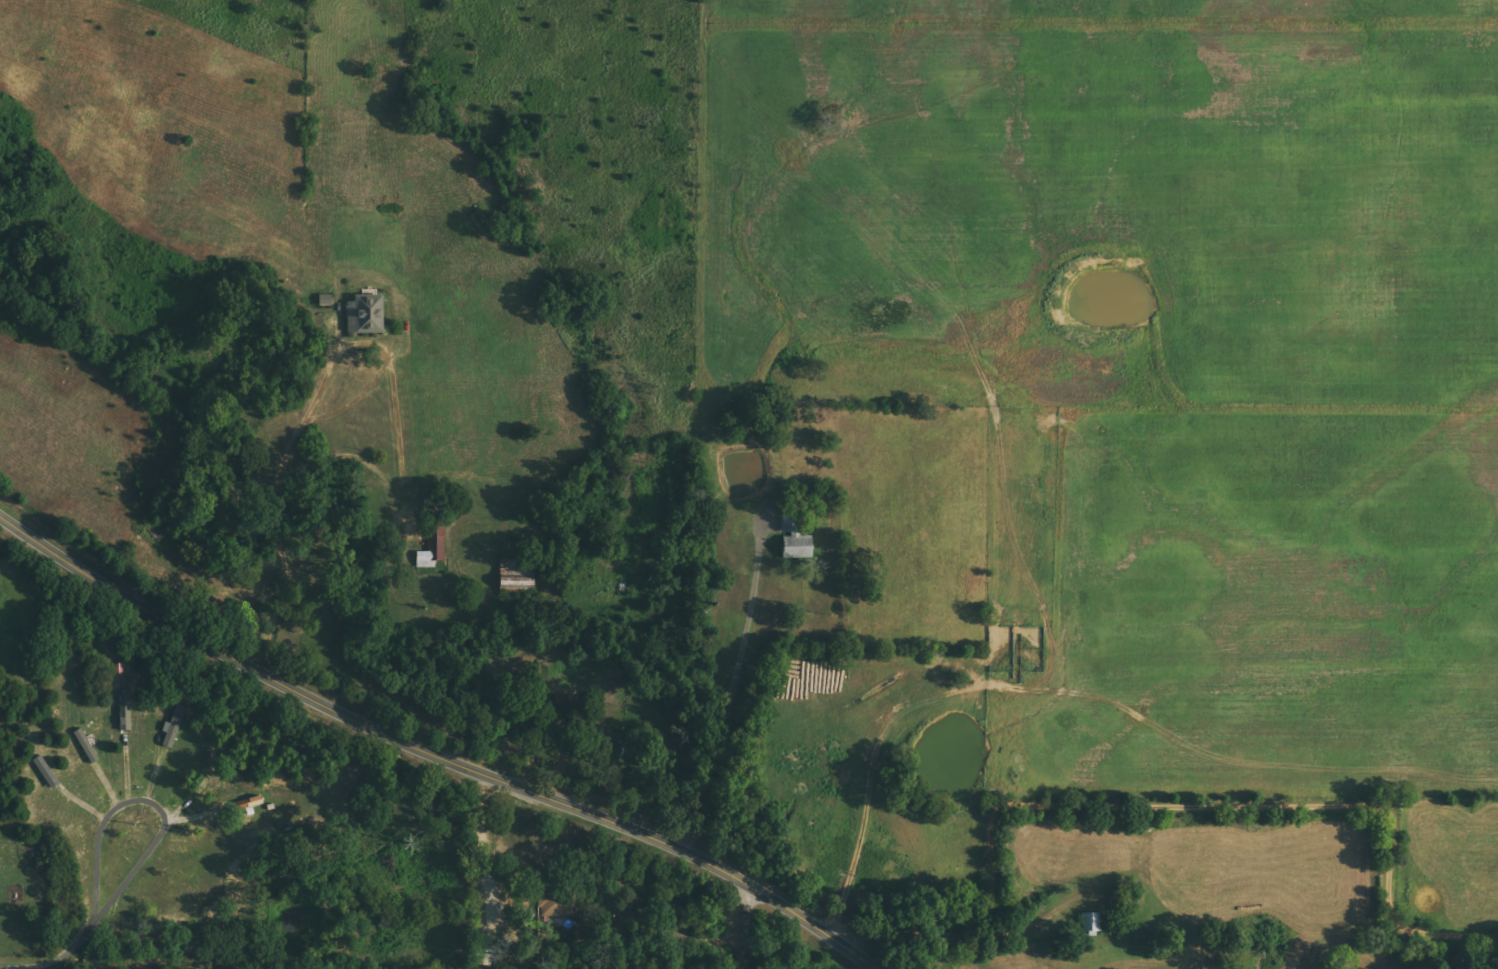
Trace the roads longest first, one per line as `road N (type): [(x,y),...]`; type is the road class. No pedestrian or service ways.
road 1 (tertiary): [(0,509),(323,699),(684,850),(880,968)]

